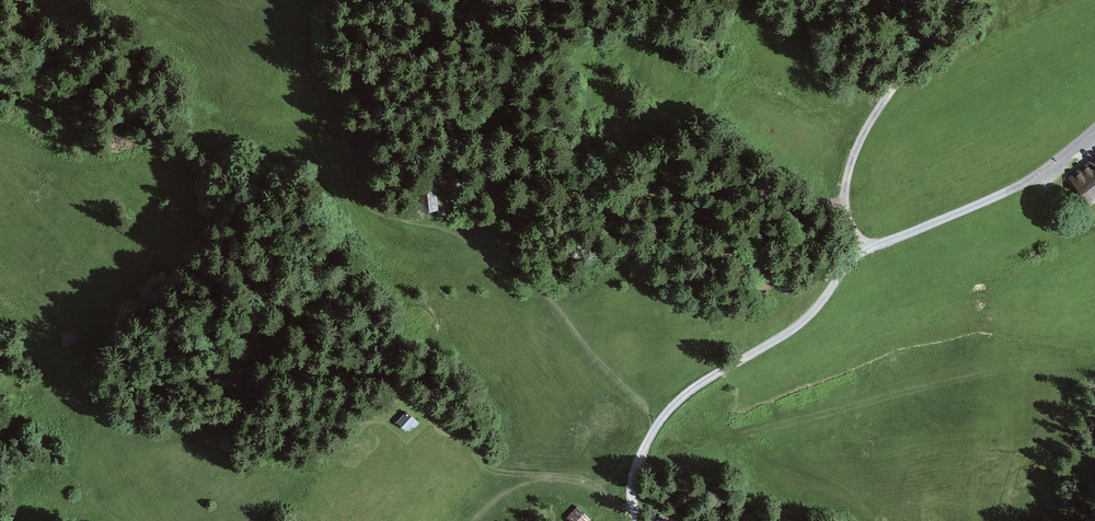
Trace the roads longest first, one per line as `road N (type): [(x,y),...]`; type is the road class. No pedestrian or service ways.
road 1 (unclassified): [(640,520),(632,480),(665,414),(790,332),(865,249)]
road 2 (track): [(655,428),(629,388),(545,298),(456,235),(427,226)]
road 3 (unclassified): [(865,249),(845,200),(849,175),(880,108),(958,0)]
road 4 (track): [(427,226),(379,213),(362,192),(314,57),(325,0)]
road 5 (unclassified): [(865,249),(1034,179),(1094,130)]

